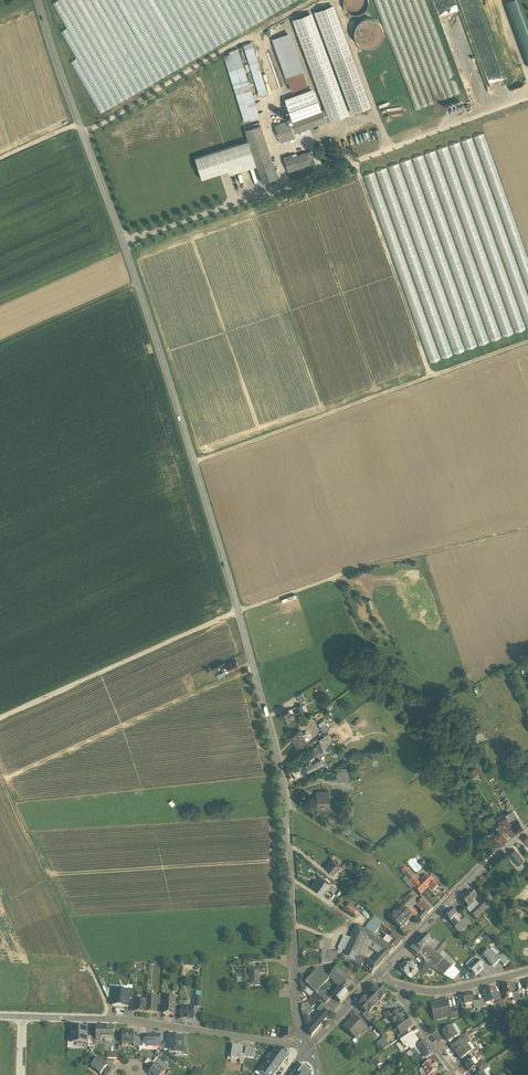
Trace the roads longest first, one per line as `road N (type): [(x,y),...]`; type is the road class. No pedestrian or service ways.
road 1 (tertiary): [(42,0),(178,410),(278,763),(296,1012),(309,1050)]
road 2 (track): [(527,532),(239,611),(0,717)]
road 3 (track): [(195,465),(527,345)]
road 4 (unclassified): [(309,1050),(169,1026),(22,1017)]
road 5 (track): [(318,0),(85,132)]
road 6 (track): [(0,778),(114,1019)]
road 7 (track): [(527,654),(460,689),(408,691),(363,640),(342,580)]
road 8 (track): [(357,165),(431,380)]
road 9 (tertiary): [(527,830),(475,872),(379,974)]
road 10 (track): [(527,103),(357,165)]
road 11 (track): [(286,804),(394,872),(414,899)]
road 12 (track): [(0,346),(138,283)]
road 13 (residential): [(401,987),(441,991),(527,970)]

